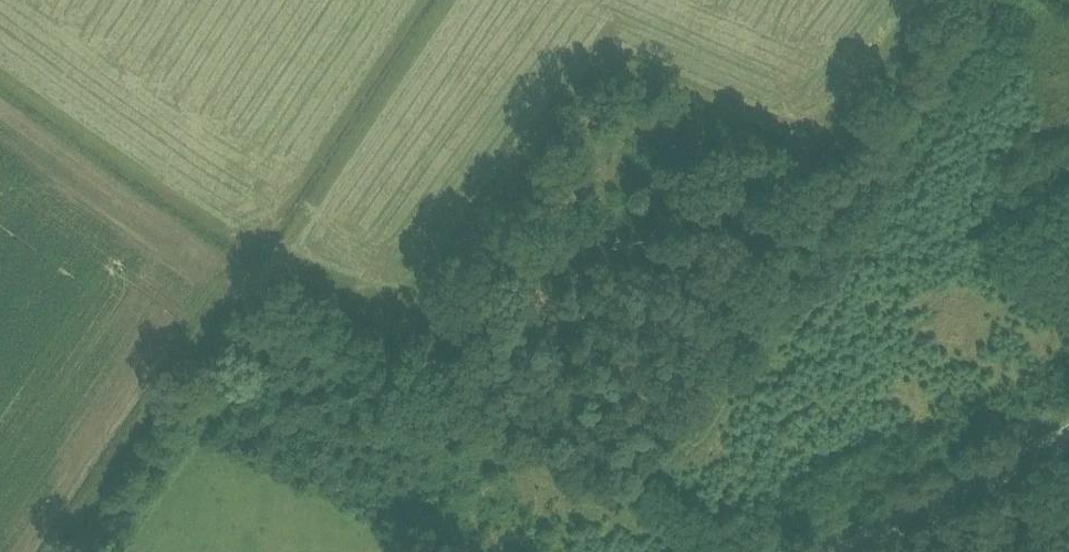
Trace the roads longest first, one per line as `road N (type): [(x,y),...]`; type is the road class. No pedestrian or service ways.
road 1 (unclassified): [(845,551),(1068,435)]

